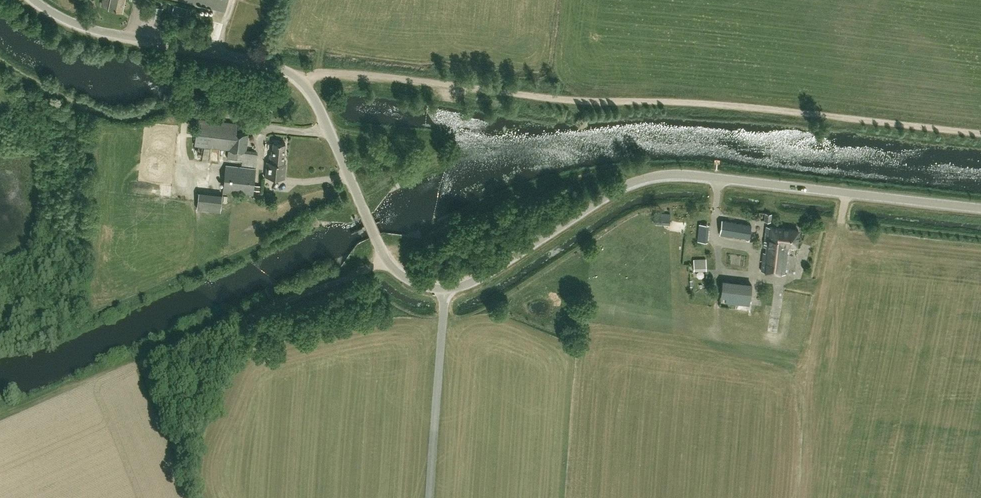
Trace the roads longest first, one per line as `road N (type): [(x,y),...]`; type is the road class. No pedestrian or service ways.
road 1 (unclassified): [(980,209),(665,175),(622,188),(480,278),(445,289)]
road 2 (track): [(137,365),(520,196),(606,175),(651,178)]
road 3 (unclassified): [(445,289),(390,266),(321,111),(293,74),(84,27),(34,0)]
road 4 (track): [(565,100),(707,104),(980,134)]
road 5 (track): [(299,79),(355,74),(565,100)]

